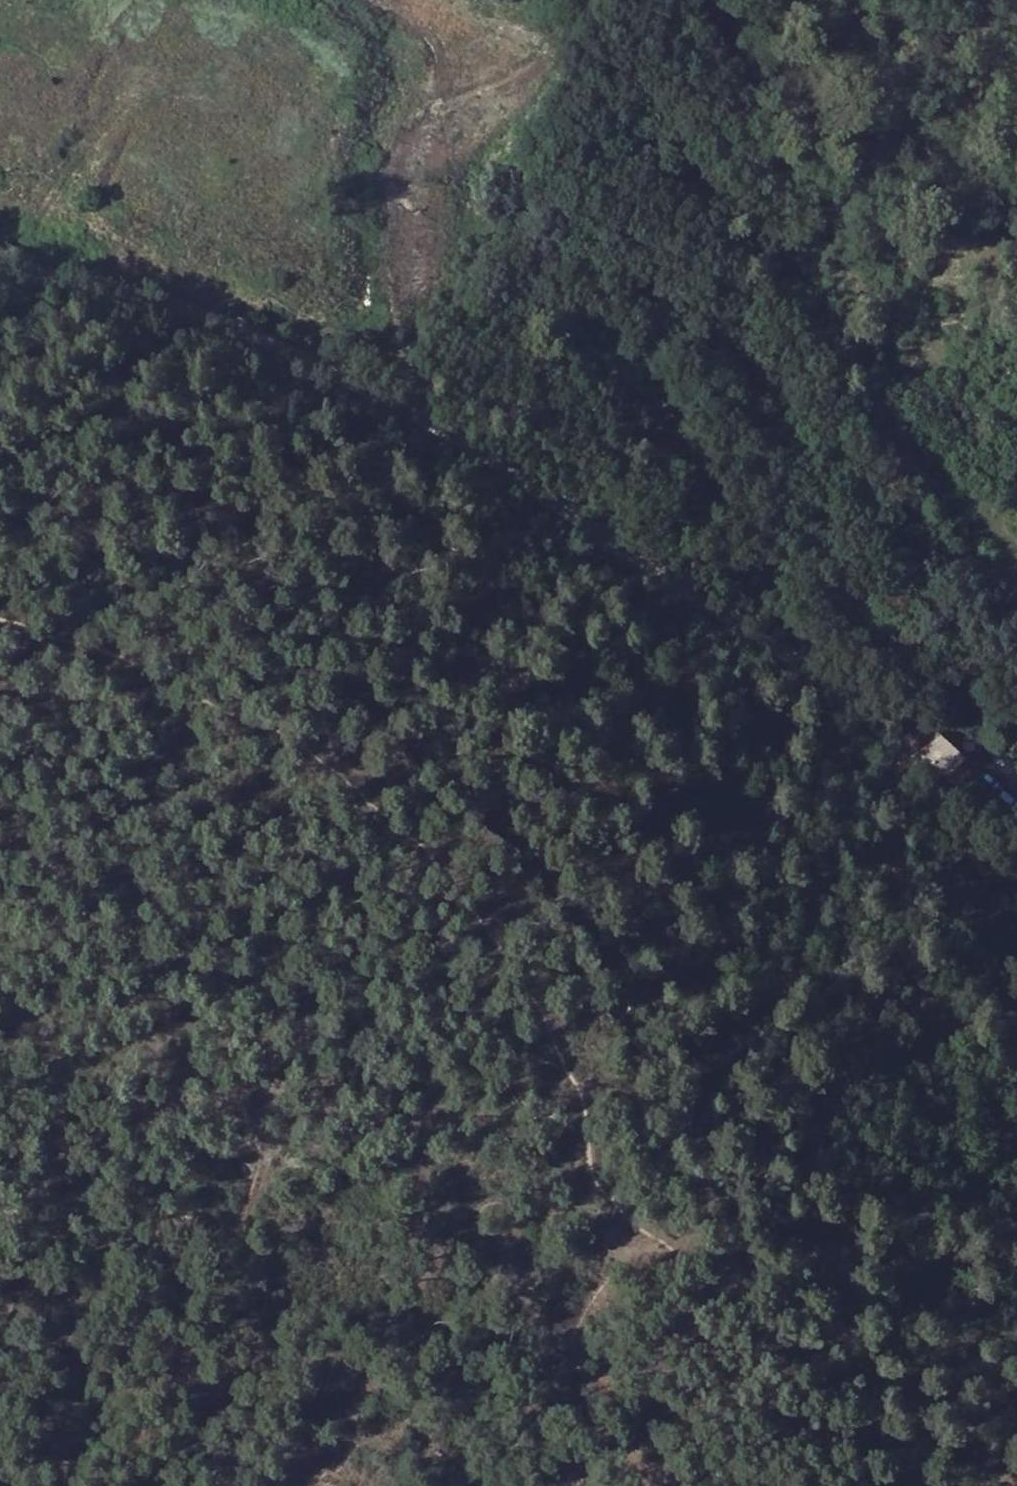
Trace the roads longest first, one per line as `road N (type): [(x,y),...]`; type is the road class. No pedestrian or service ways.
road 1 (unclassified): [(0,259),(246,324),(484,452),(798,664),(1016,848)]

